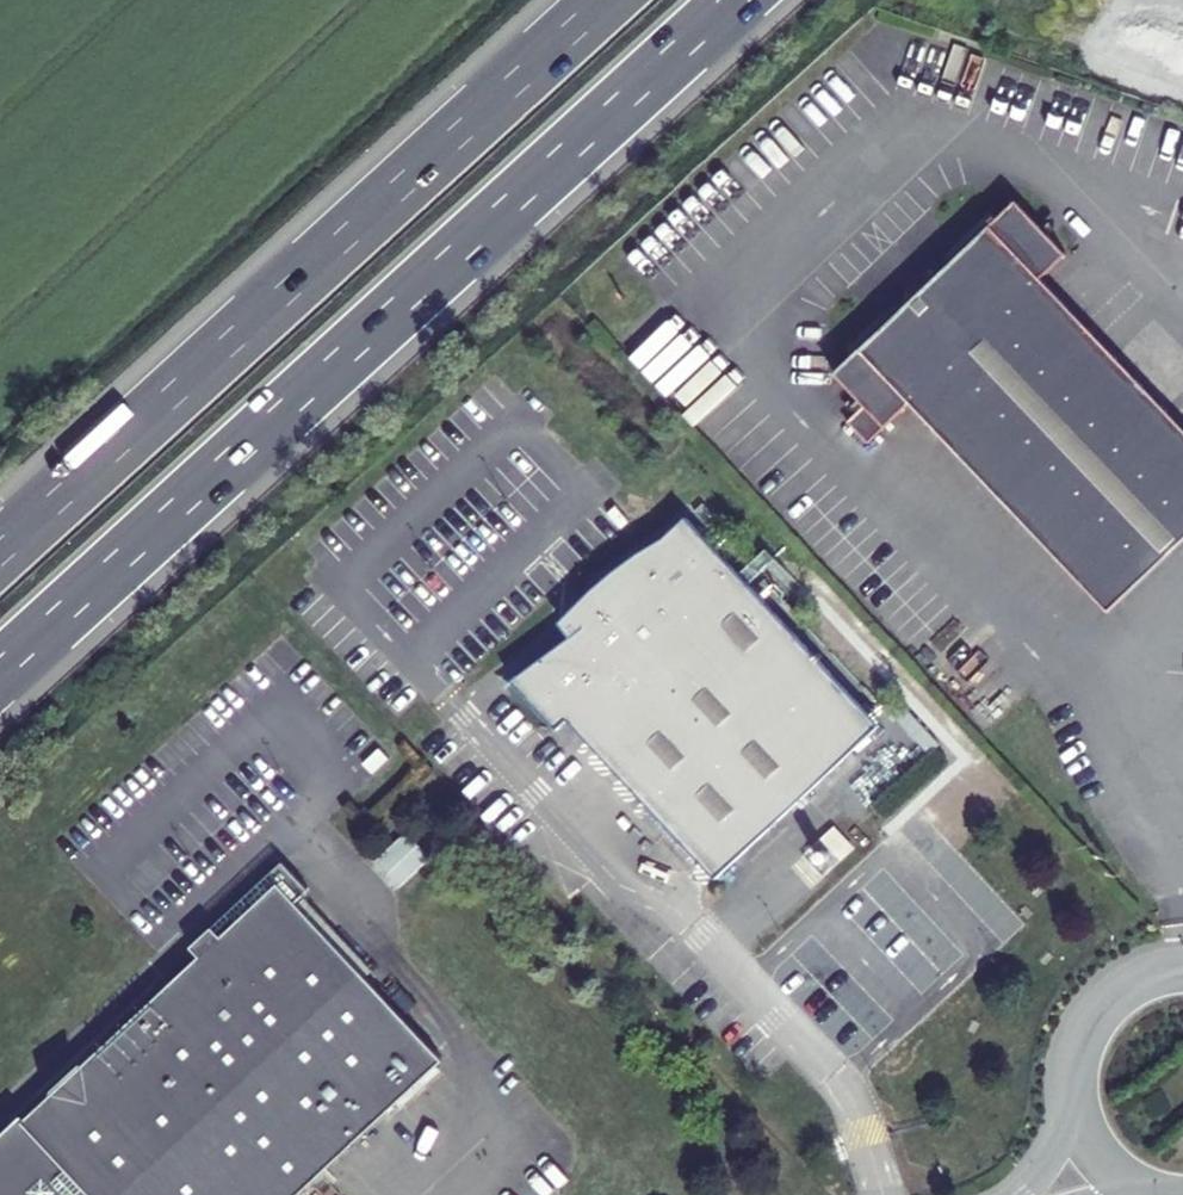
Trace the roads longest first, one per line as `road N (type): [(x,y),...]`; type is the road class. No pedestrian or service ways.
road 1 (motorway): [(0,671),(733,0)]
road 2 (motorway): [(604,0),(0,551)]
road 3 (tertiary): [(1182,970),(1133,985),(1102,1010),(1082,1045),(1076,1098)]
road 4 (tertiary): [(1076,1098),(1103,1159),(1147,1190)]

